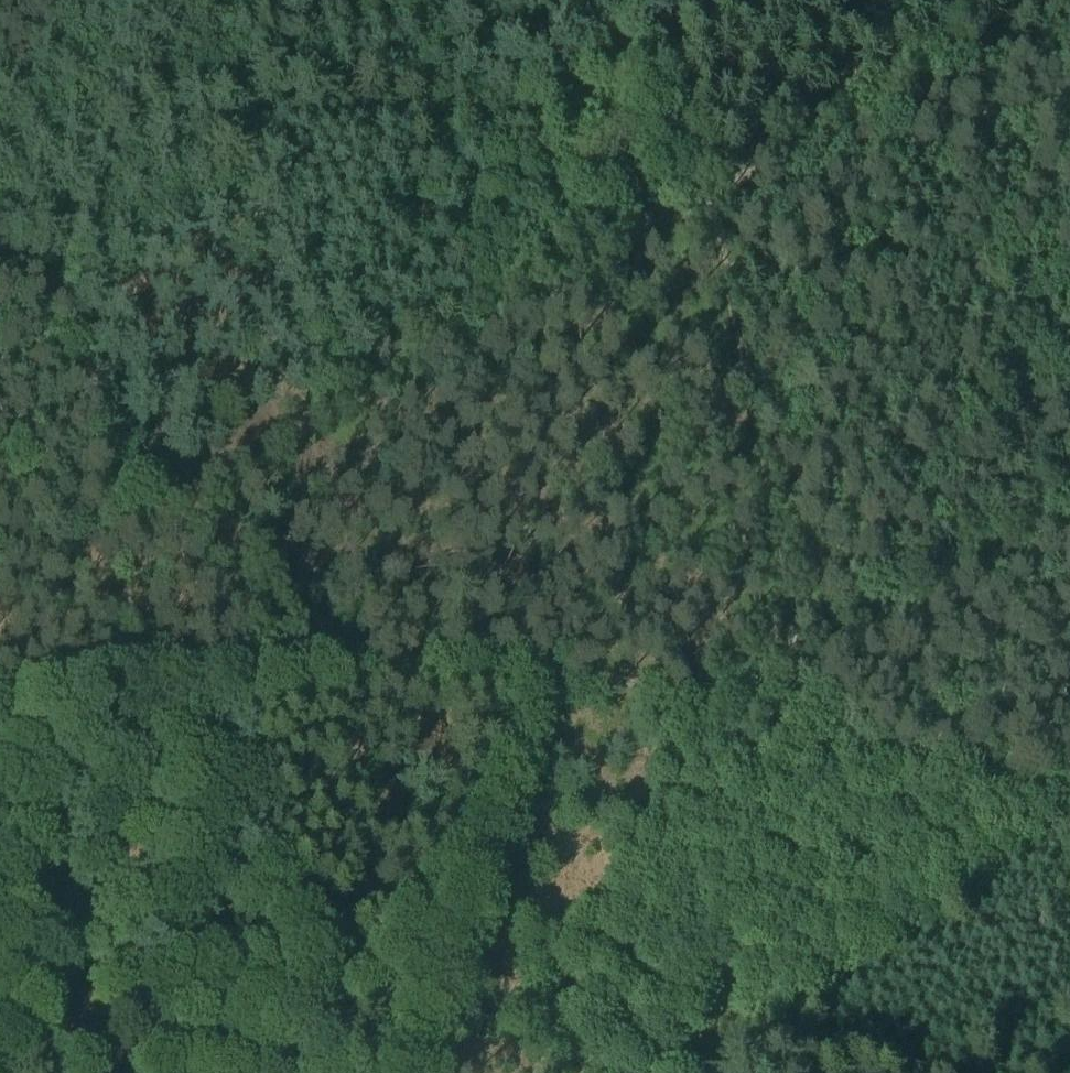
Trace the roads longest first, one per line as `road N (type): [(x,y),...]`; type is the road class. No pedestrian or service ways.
road 1 (track): [(0,606),(731,181),(1060,0)]
road 2 (track): [(0,710),(408,674),(609,678),(972,775),(1047,790),(1069,785)]
road 3 (track): [(792,663),(794,616),(675,0)]
road 4 (track): [(0,249),(53,295),(301,683)]
road 5 (track): [(426,1072),(543,746),(548,674)]
road 6 (track): [(722,712),(792,663),(1069,506)]
road 7 (track): [(0,76),(131,0)]

